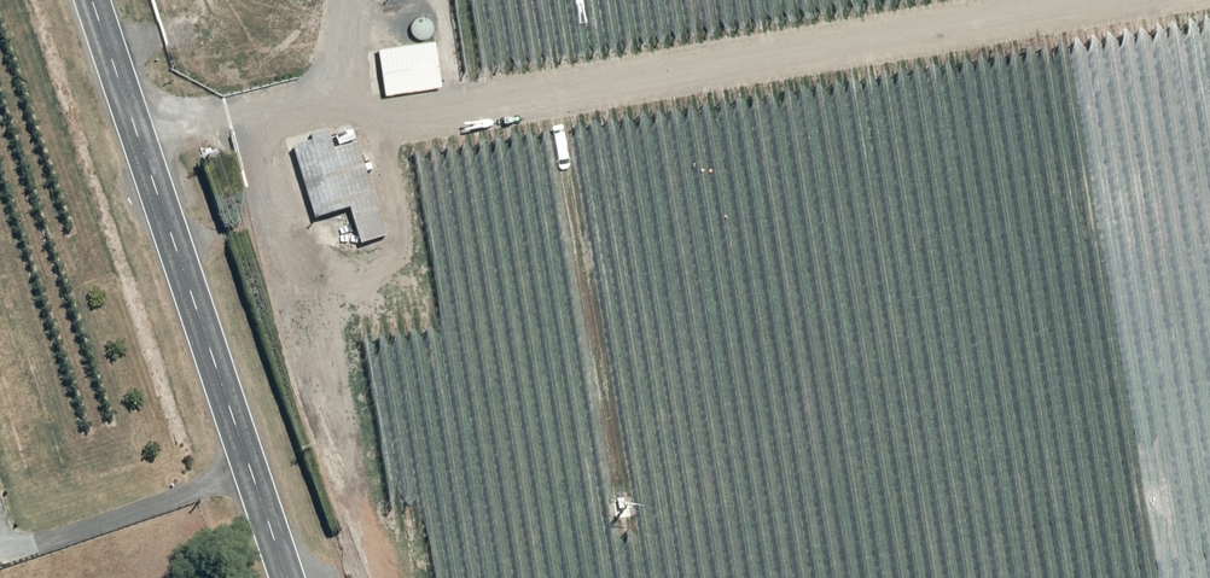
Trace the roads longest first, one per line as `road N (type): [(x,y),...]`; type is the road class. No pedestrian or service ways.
road 1 (track): [(333,577),(1209,429)]
road 2 (secondary): [(267,577),(75,0)]
road 3 (track): [(1096,0),(1163,435)]
road 4 (track): [(372,0),(356,71),(341,88),(127,156)]

